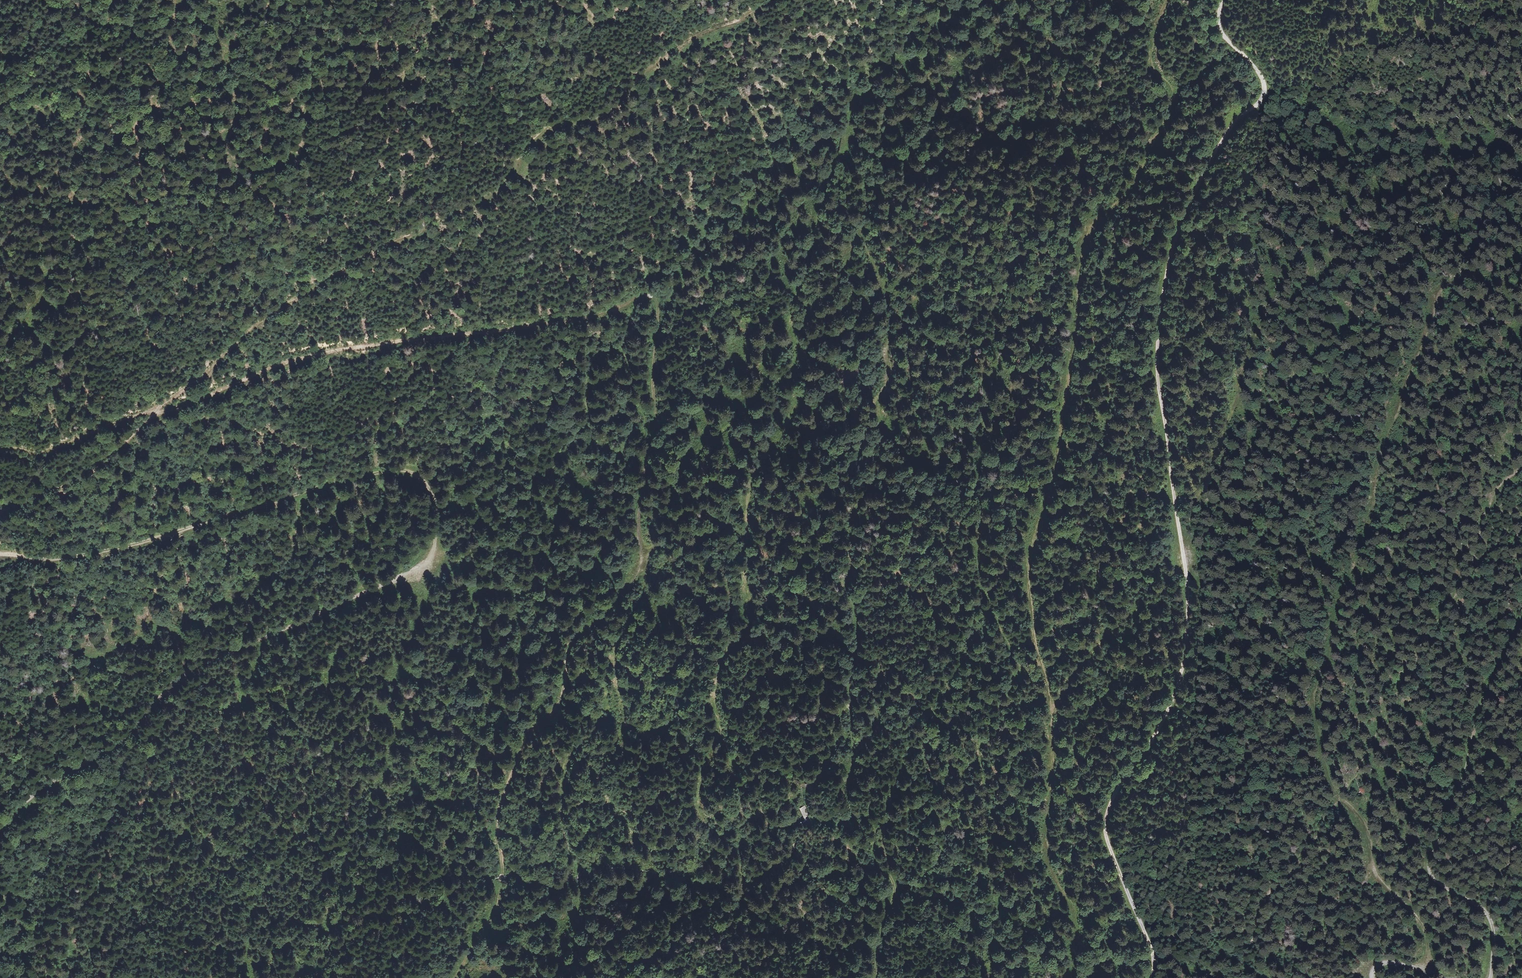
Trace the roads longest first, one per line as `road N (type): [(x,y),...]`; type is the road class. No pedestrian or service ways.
road 1 (track): [(644,566),(709,437),(768,375),(854,107),(863,99),(874,103),(881,114),(867,234),(888,333),(888,376),(880,447),(847,580),(855,647),(851,820),(861,848),(894,886),(875,977)]
road 2 (track): [(1155,977),(1115,863),(1107,814),(1165,717),(1186,641),(1187,583),(1158,335),(1177,234),(1216,155),(1263,89),(1223,33),(1222,0)]
road 3 (track): [(1056,977),(1068,969),(1077,935),(1045,844),(1051,722),(1033,628),(1029,555),(1053,474),(1087,222),(1134,181),(1172,107),(1152,51),(1166,0)]
road 4 (track): [(0,553),(84,554),(388,469),(413,473),(435,504),(436,542),(427,562),(193,669),(125,736),(27,801),(0,830)]
road 5 (track): [(1421,971),(1428,956),(1423,929),(1374,869),(1364,822),(1335,787),(1315,695),(1374,512),(1398,404),(1438,298),(1456,279),(1521,260)]
road 6 (track): [(159,411),(307,356),(583,319),(645,294),(658,313),(655,446),(638,525),(644,566)]
road 7 (track): [(775,0),(645,71),(614,117),(543,131),(501,185),(281,304),(159,411)]
road 8 (track): [(490,0),(453,29),(421,89),(391,115),(72,250),(16,327),(0,377)]
road 9 (track): [(454,977),(498,894),(498,823),(524,744),(560,704),(576,639),(623,598),(644,566)]
road 10 (track): [(1490,977),(1488,914),(1443,886),(1430,872),(1431,857),(1465,776),(1486,695),(1521,630)]
road 11 (track): [(0,509),(96,470),(159,411)]
road 12 (track): [(159,411),(43,451),(0,448)]

